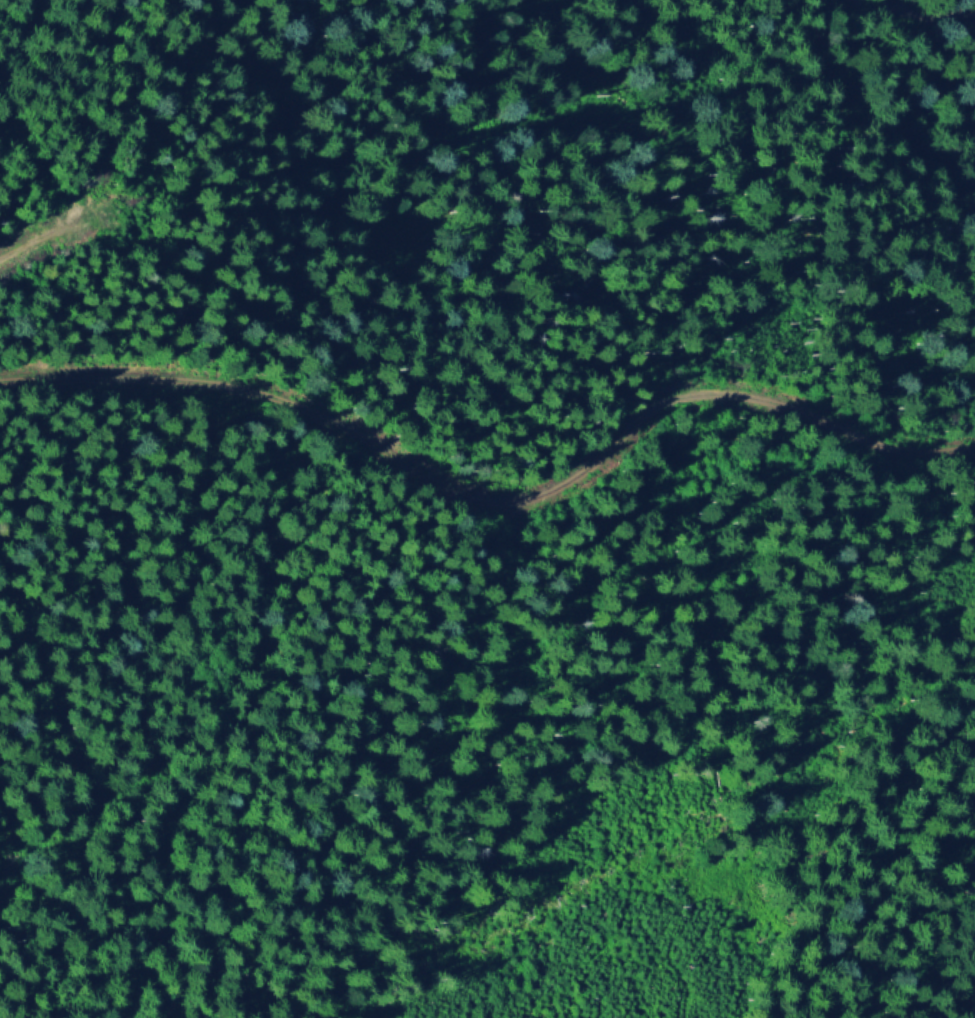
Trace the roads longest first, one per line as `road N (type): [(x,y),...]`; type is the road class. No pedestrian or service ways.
road 1 (track): [(0,383),(244,390),(324,418),(451,489),(506,502),(577,479),(651,409),(697,393),(783,404),(896,454),(974,451)]

